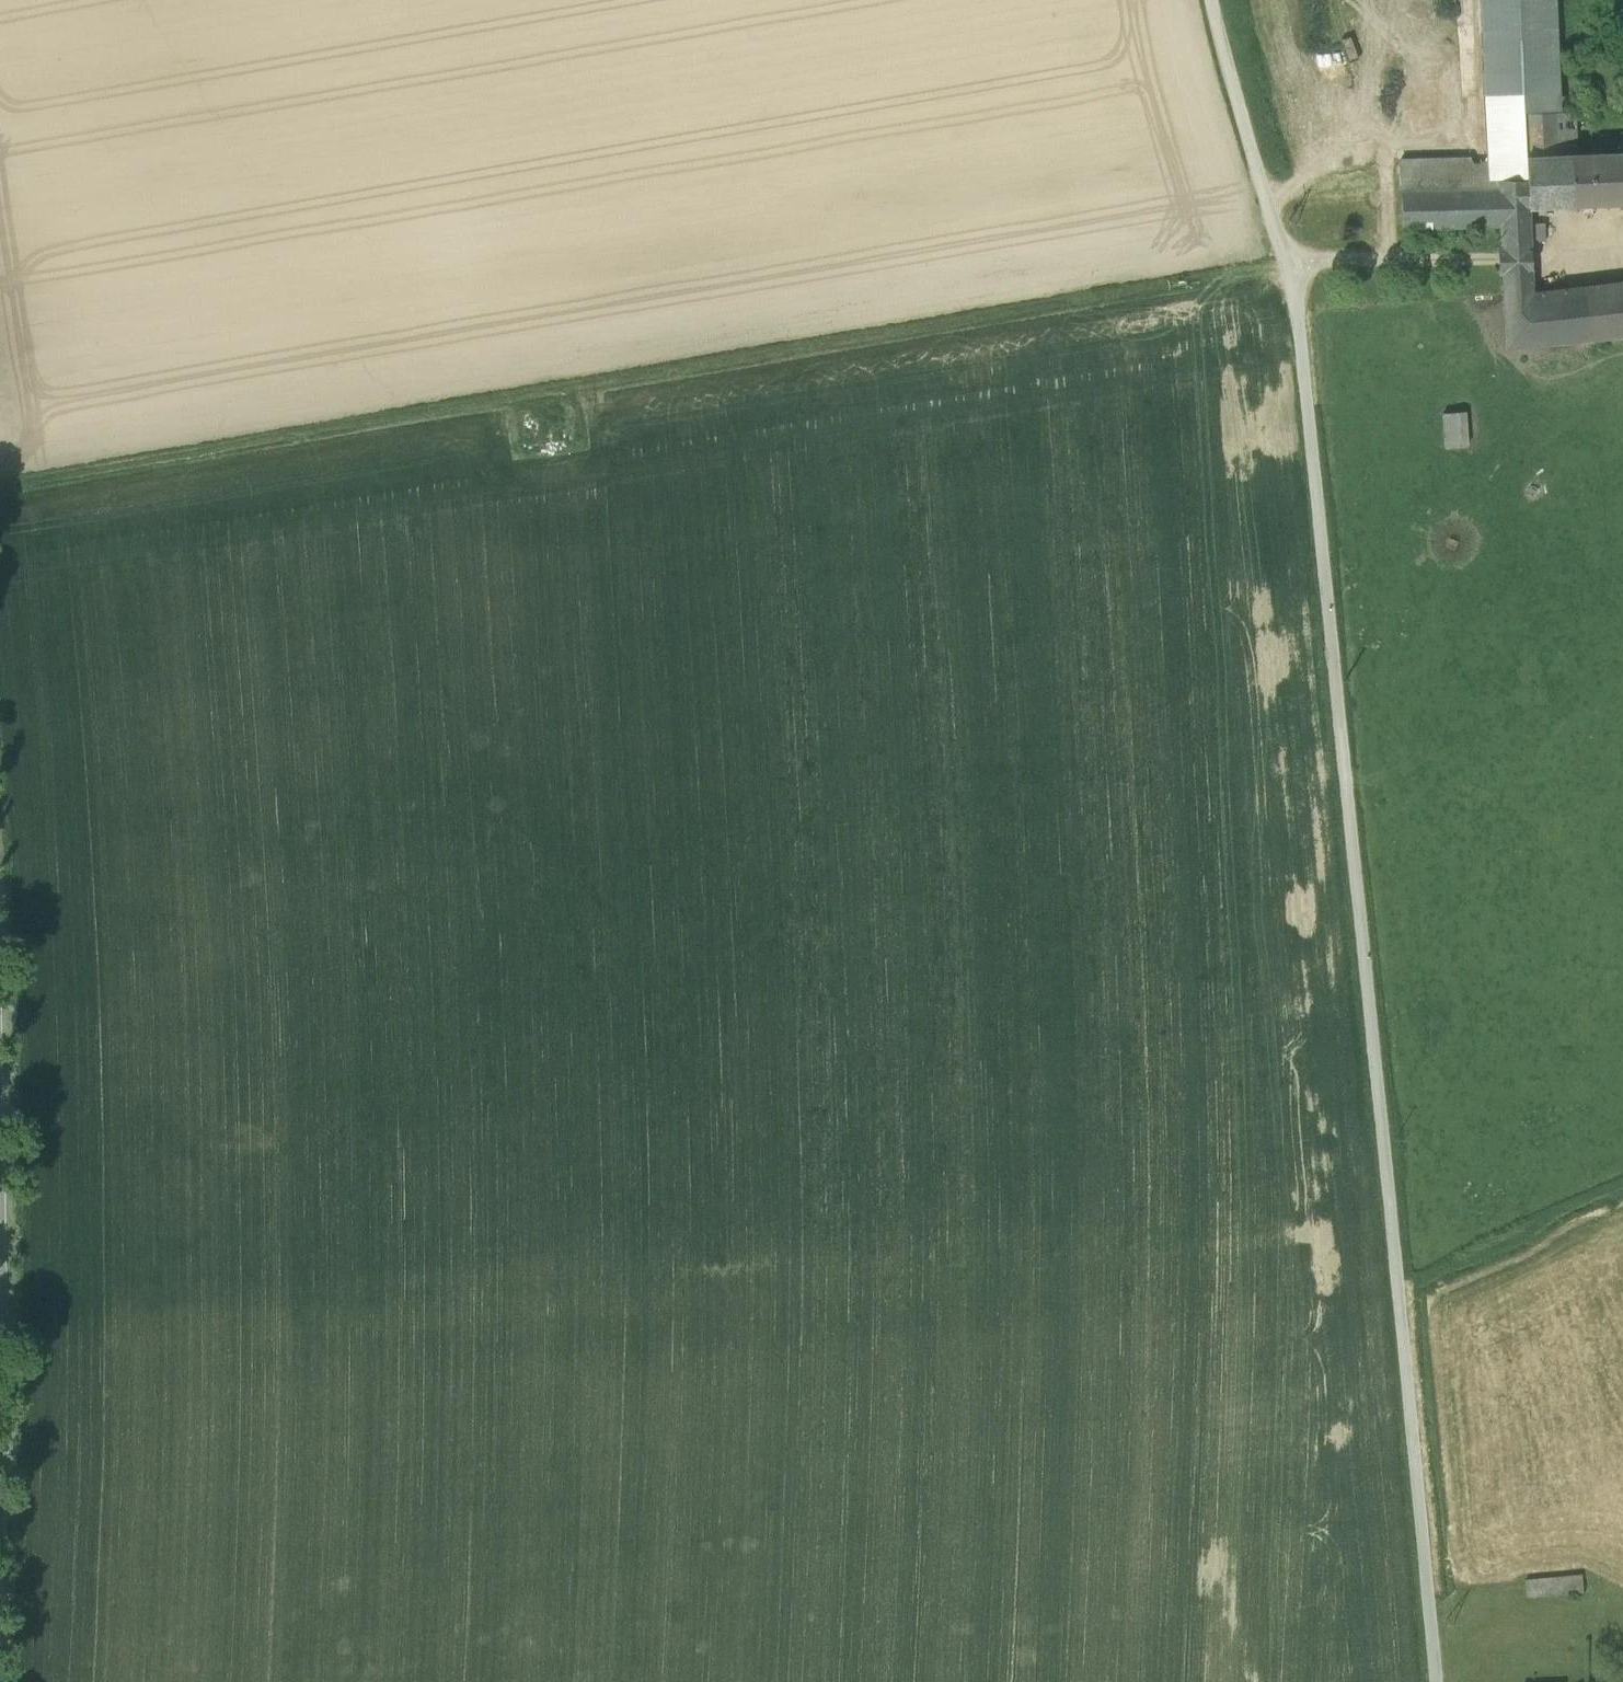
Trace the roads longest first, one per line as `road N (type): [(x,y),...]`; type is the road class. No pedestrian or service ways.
road 1 (unclassified): [(1433,1681),(1402,1275),(1291,271),(1204,0)]
road 2 (track): [(0,474),(1291,271)]

